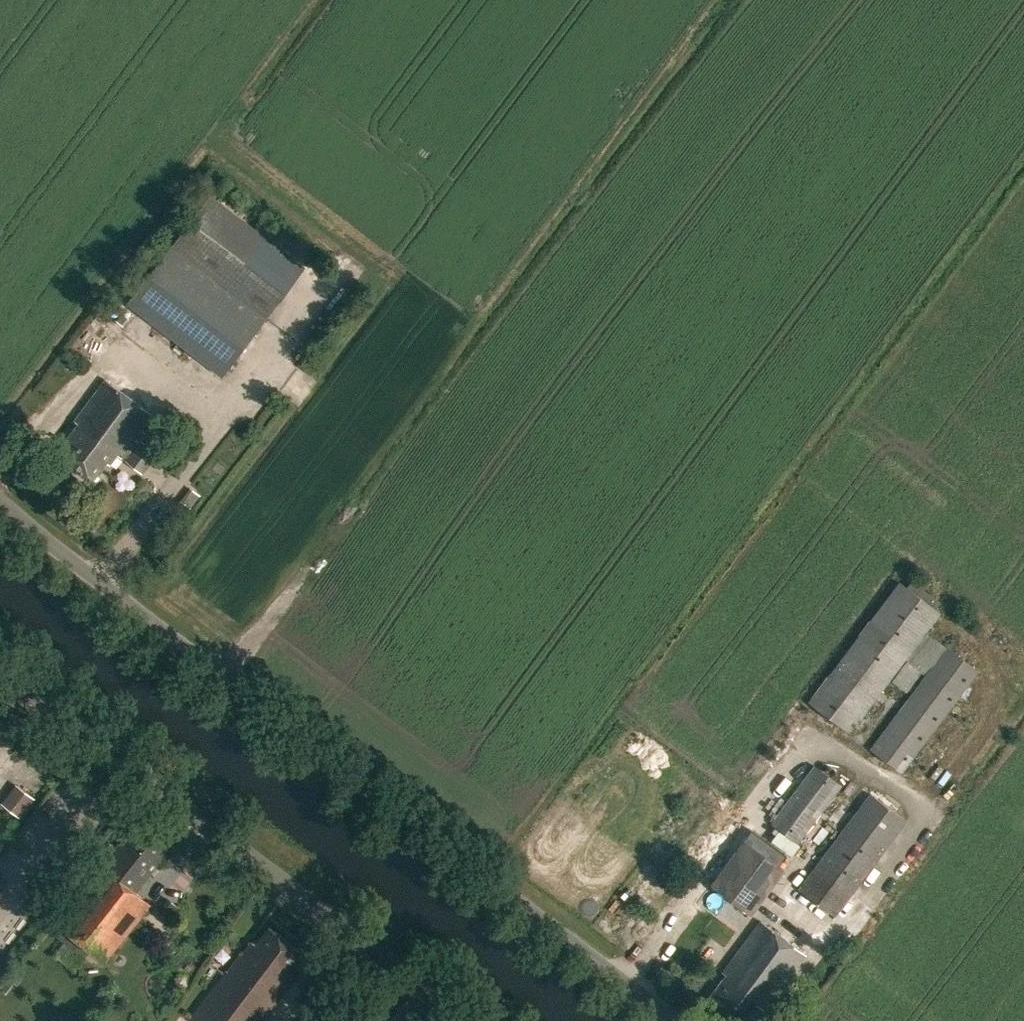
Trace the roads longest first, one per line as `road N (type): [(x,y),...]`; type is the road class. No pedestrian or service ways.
road 1 (unclassified): [(677,1020),(0,503)]
road 2 (tertiary): [(465,1020),(0,671)]

